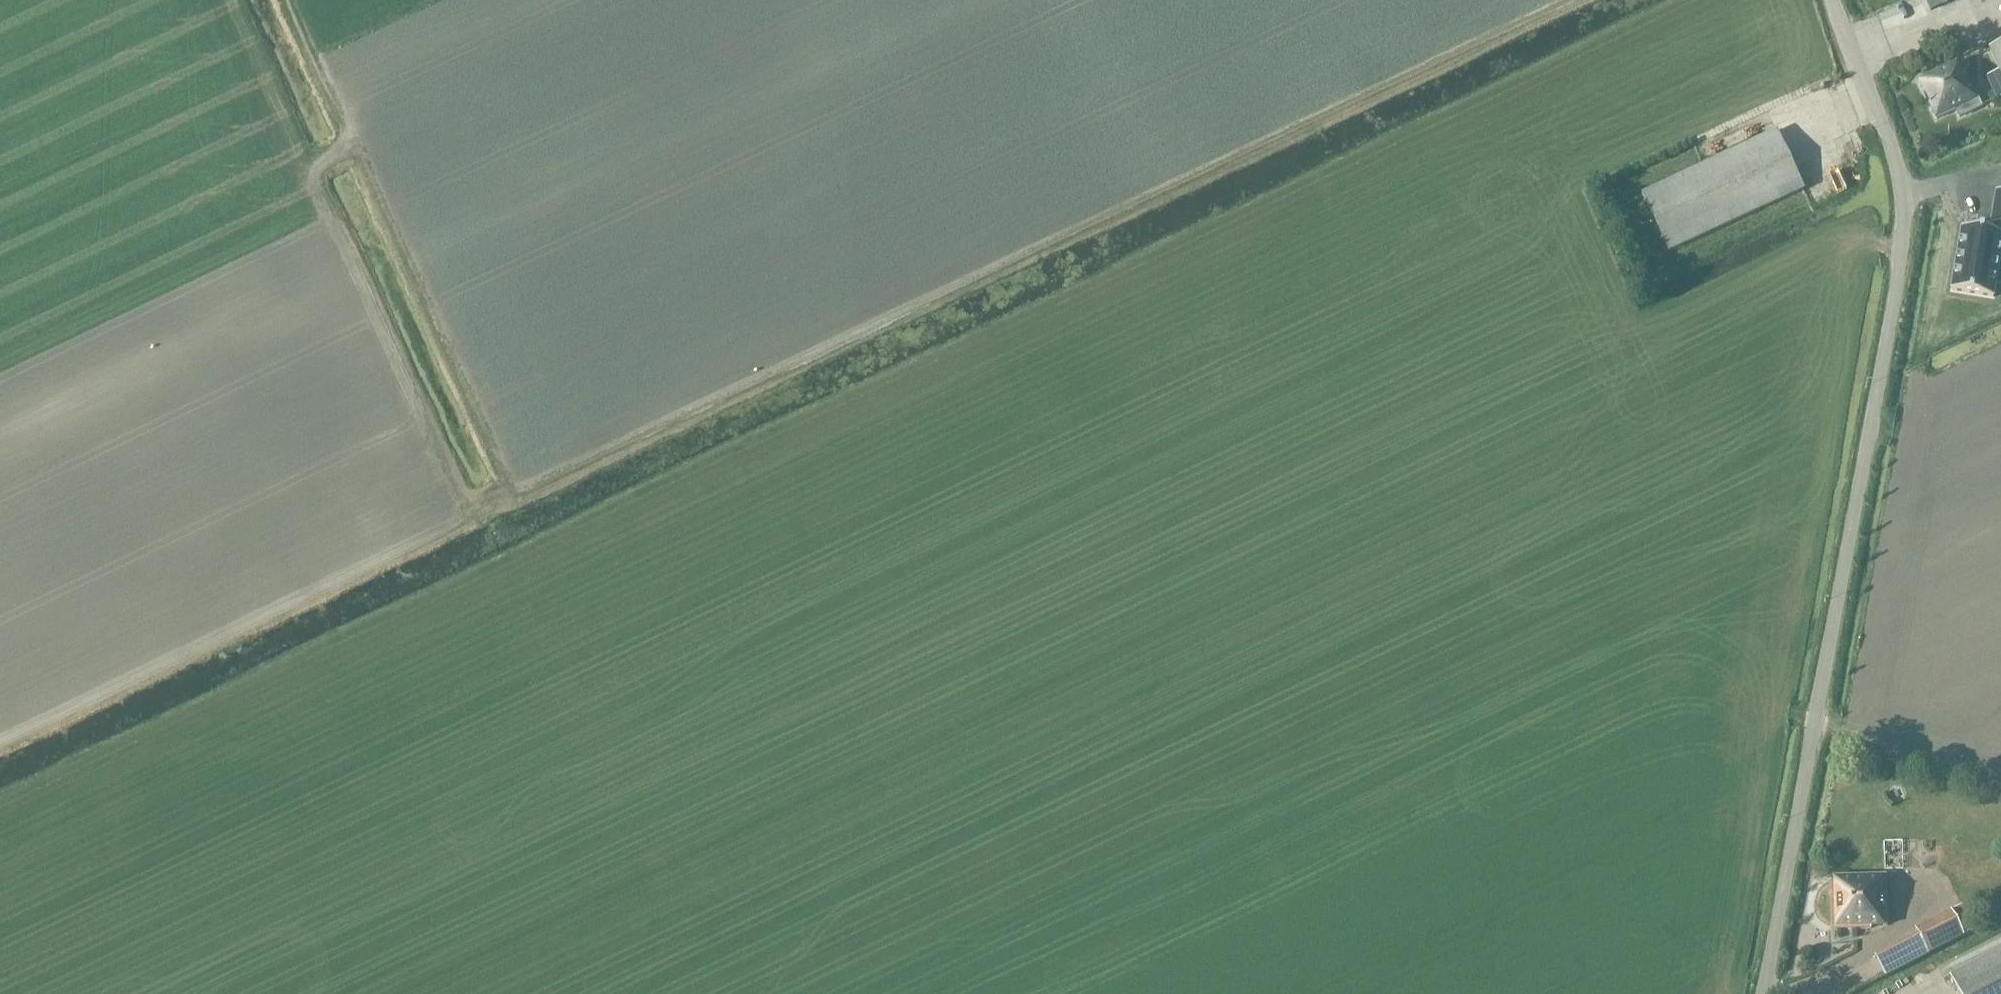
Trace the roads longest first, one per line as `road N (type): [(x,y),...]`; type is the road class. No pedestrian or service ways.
road 1 (unclassified): [(1764,993),(1900,201),(1894,152),(1837,0)]

